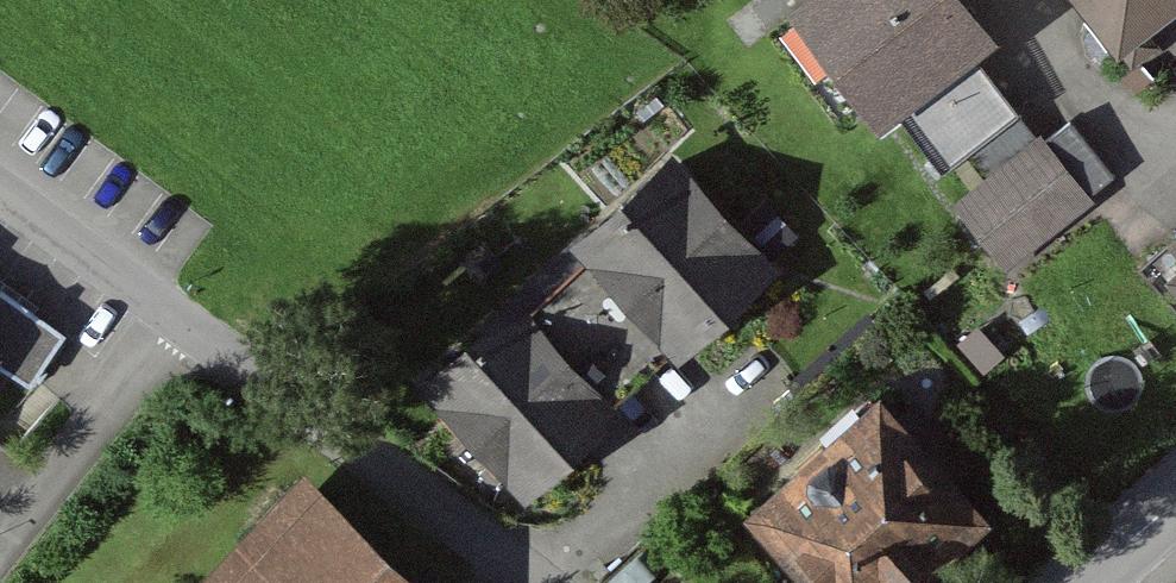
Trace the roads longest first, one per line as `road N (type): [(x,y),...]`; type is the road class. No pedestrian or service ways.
road 1 (residential): [(0,186),(536,582)]
road 2 (tertiary): [(1086,582),(1175,503)]

